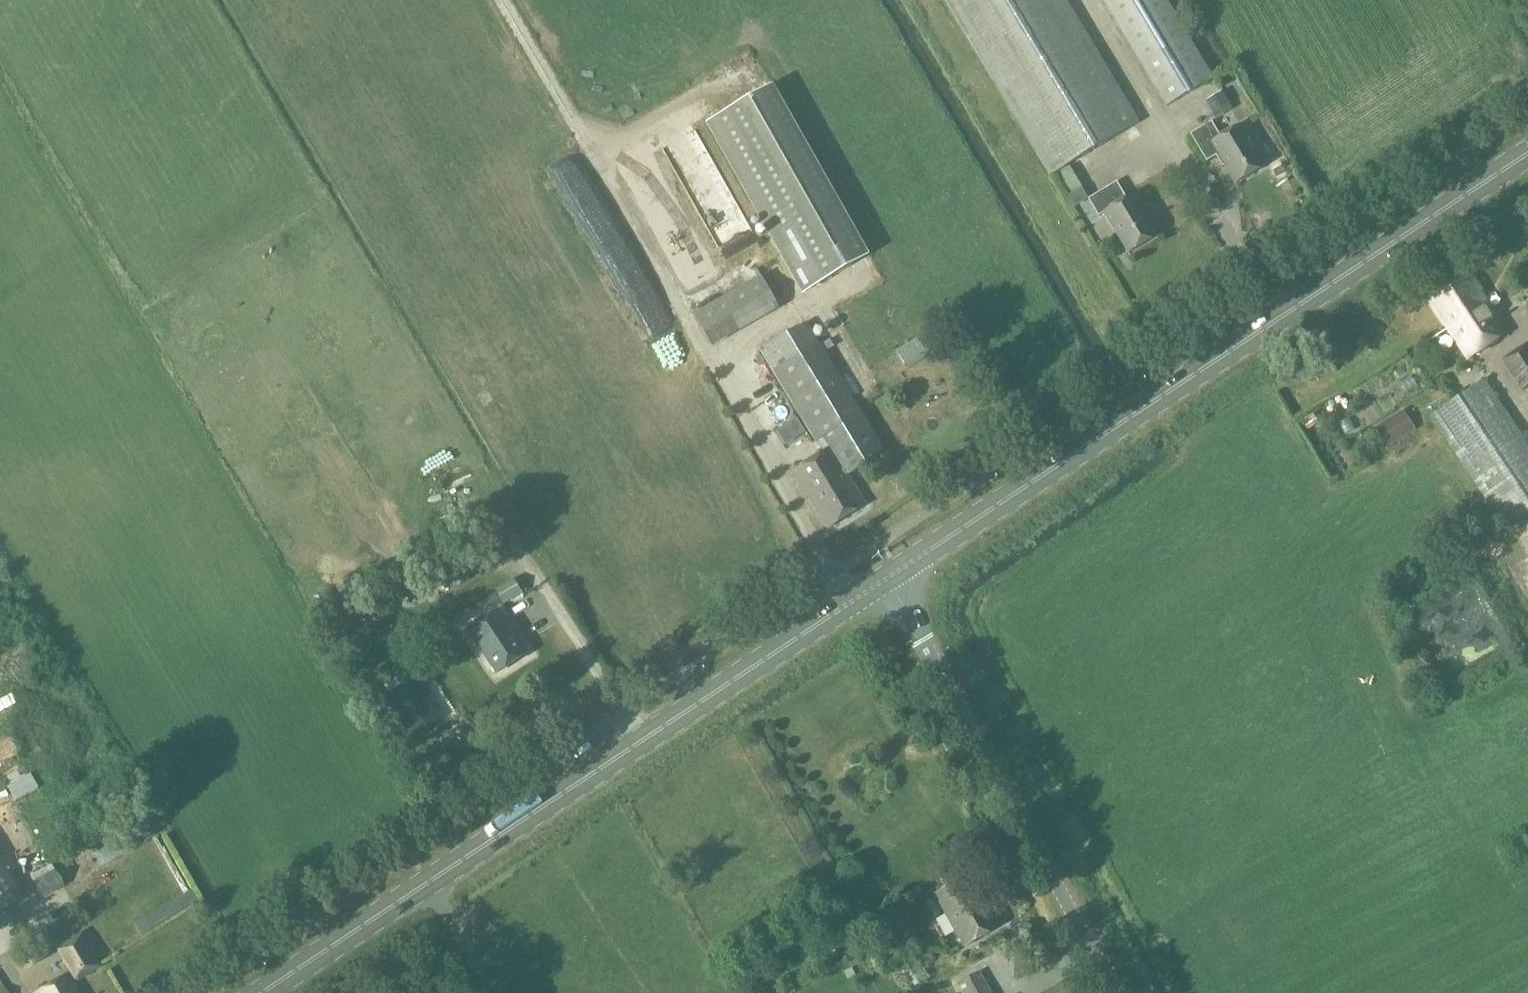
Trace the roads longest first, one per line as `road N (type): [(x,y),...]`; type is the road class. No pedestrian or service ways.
road 1 (primary): [(882,583),(1527,154)]
road 2 (primary): [(263,992),(882,583)]
road 3 (tertiary): [(1114,992),(882,583)]
road 4 (track): [(412,855),(496,992)]

